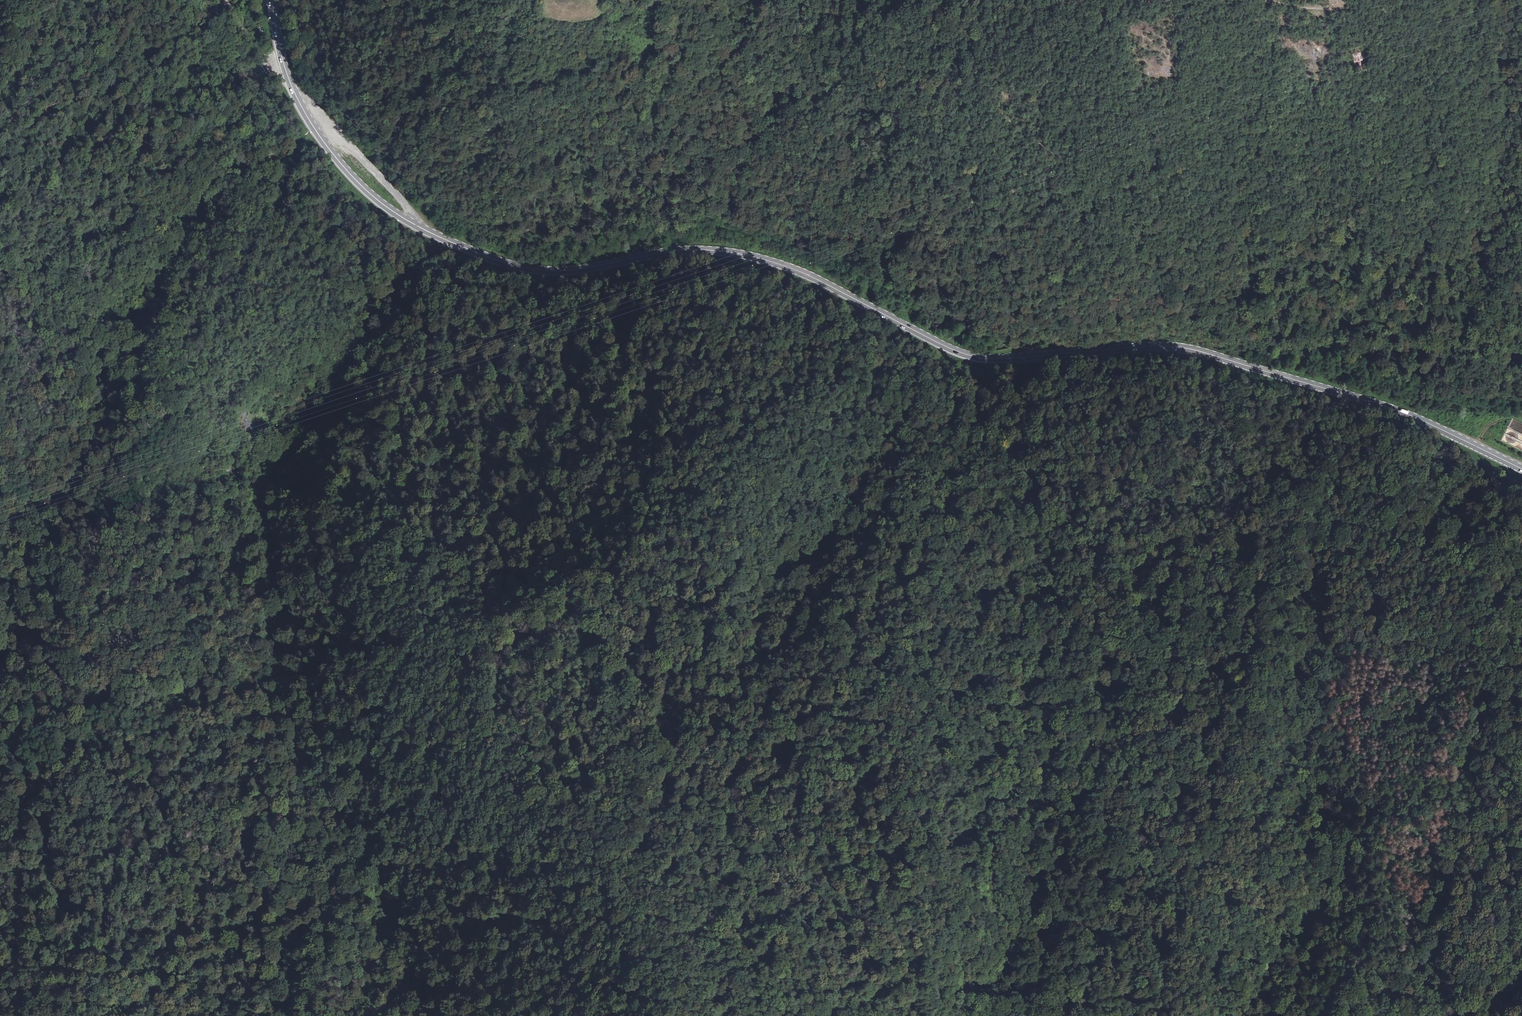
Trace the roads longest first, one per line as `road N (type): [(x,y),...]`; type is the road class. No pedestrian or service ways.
road 1 (secondary): [(272,0),(285,68),(330,151),(396,213),(470,250),(540,269),(680,250),(759,258),(976,357),(1178,347),(1388,408),(1521,469)]
road 2 (track): [(0,706),(105,697),(177,722),(346,838)]
road 3 (track): [(874,1015),(796,980),(706,922),(679,913),(630,914)]

